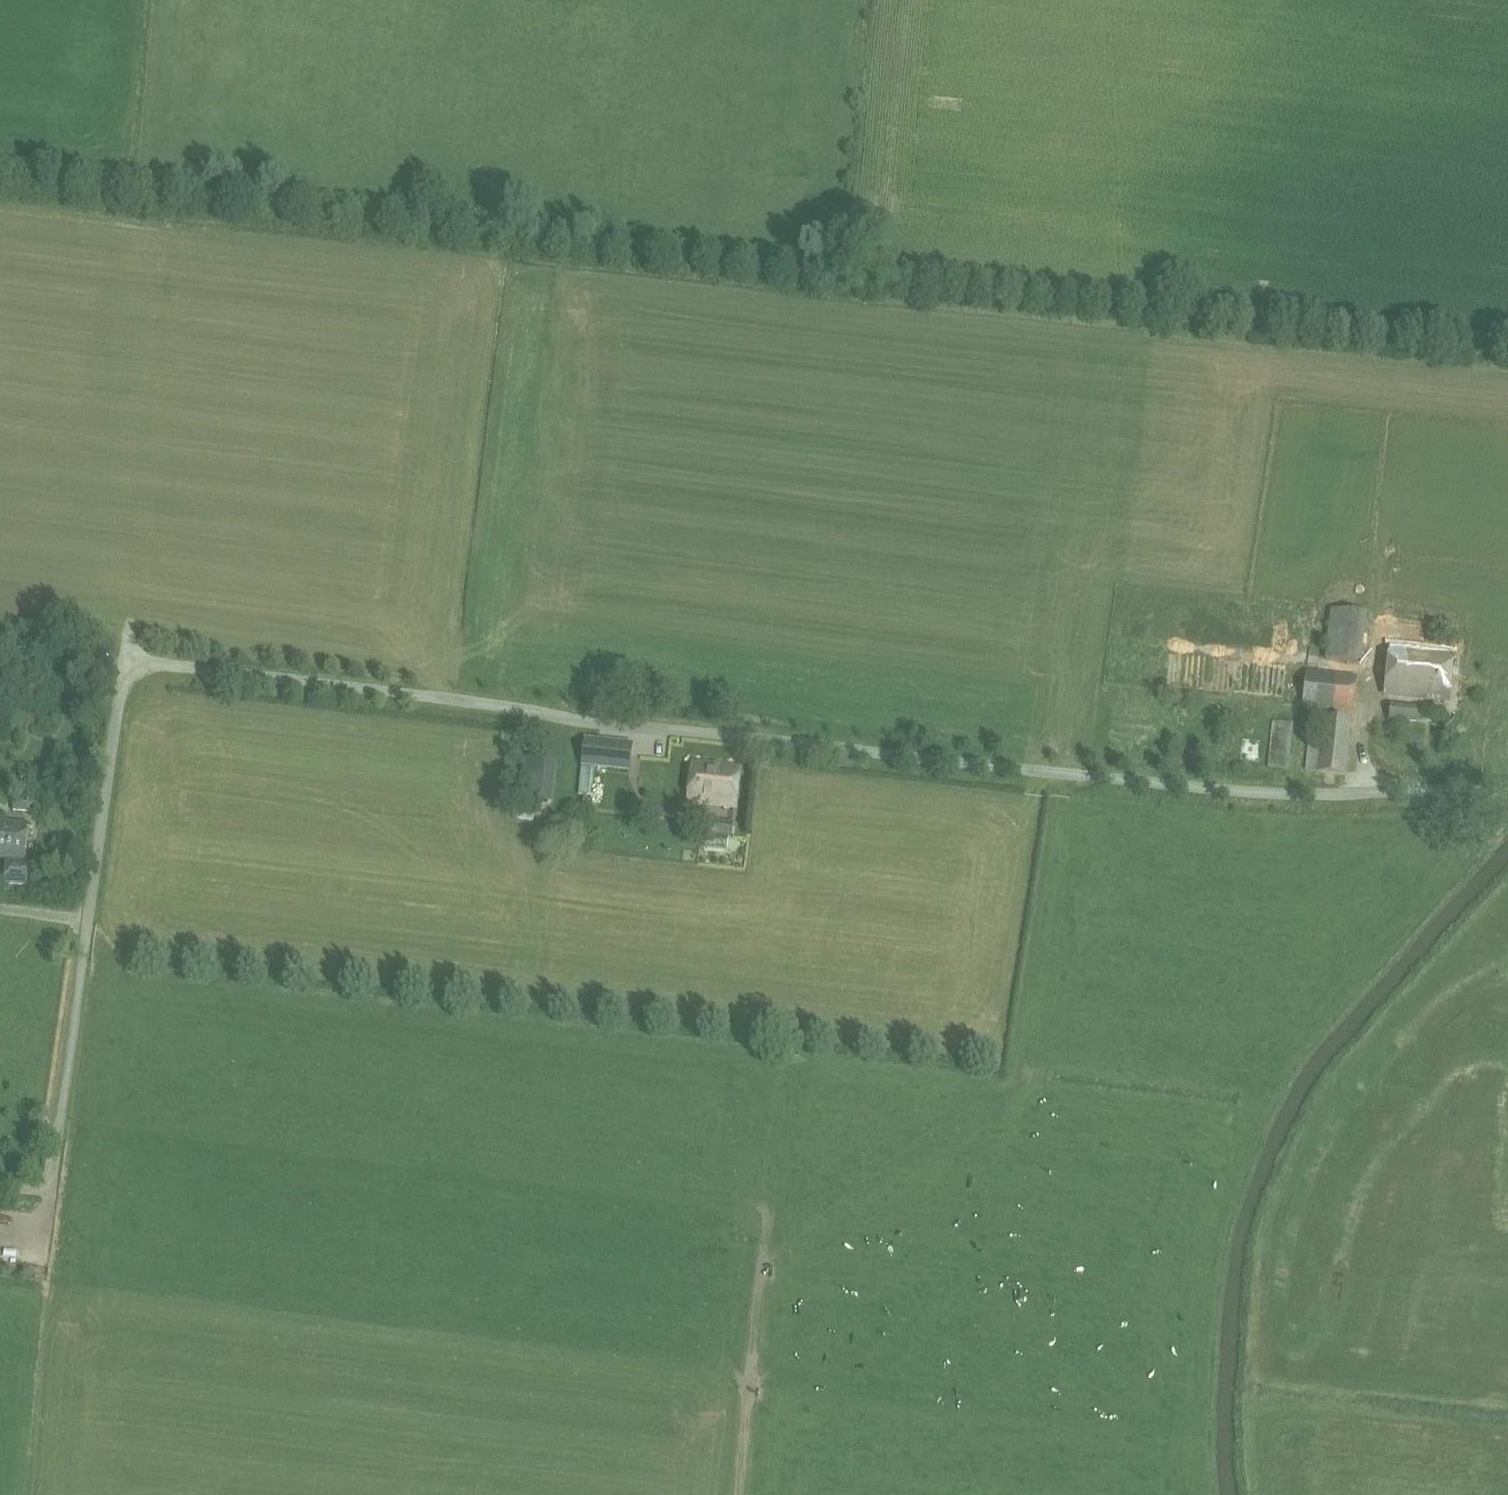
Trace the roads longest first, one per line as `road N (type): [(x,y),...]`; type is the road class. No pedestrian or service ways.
road 1 (unclassified): [(1507,795),(1432,788),(1271,794),(1114,779),(149,662),(129,669),(119,696),(51,1178),(41,1188),(0,1188)]

